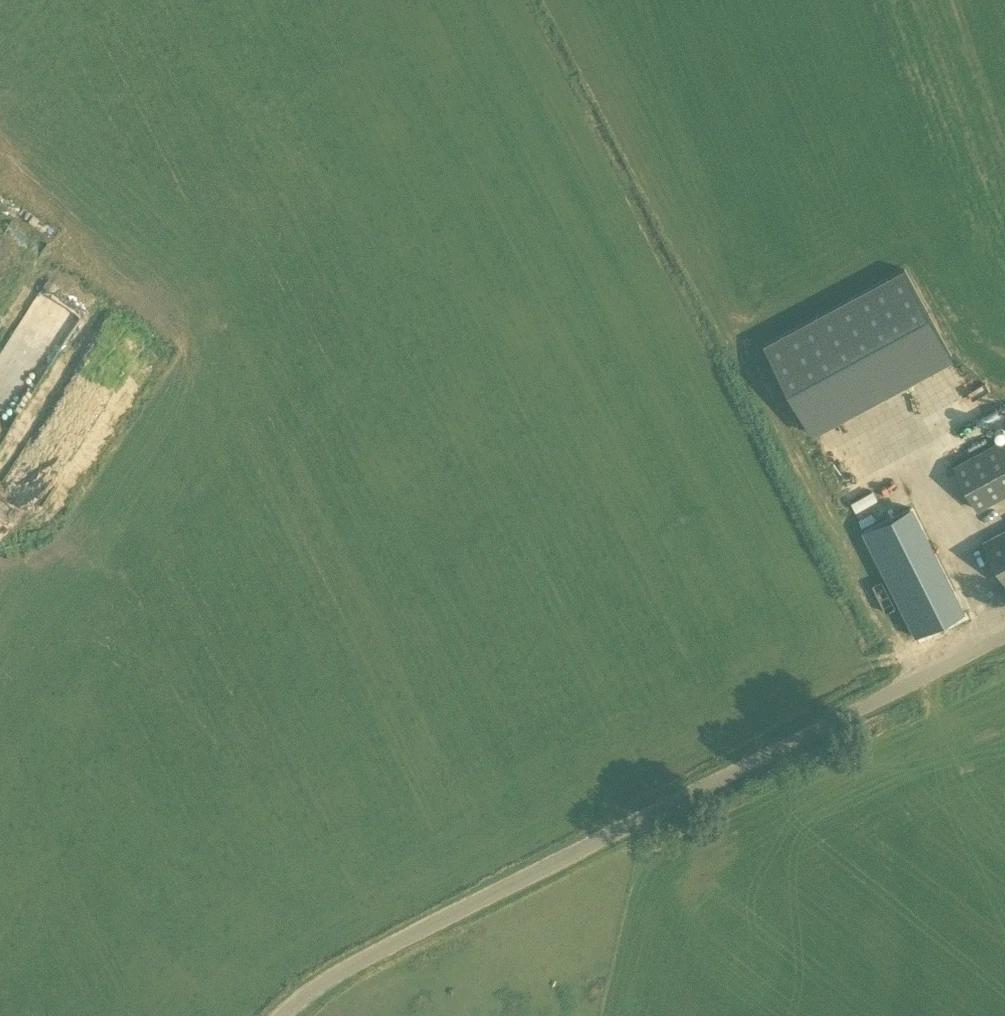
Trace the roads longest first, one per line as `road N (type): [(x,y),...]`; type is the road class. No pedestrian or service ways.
road 1 (unclassified): [(279,1015),(318,985),(1004,631)]

